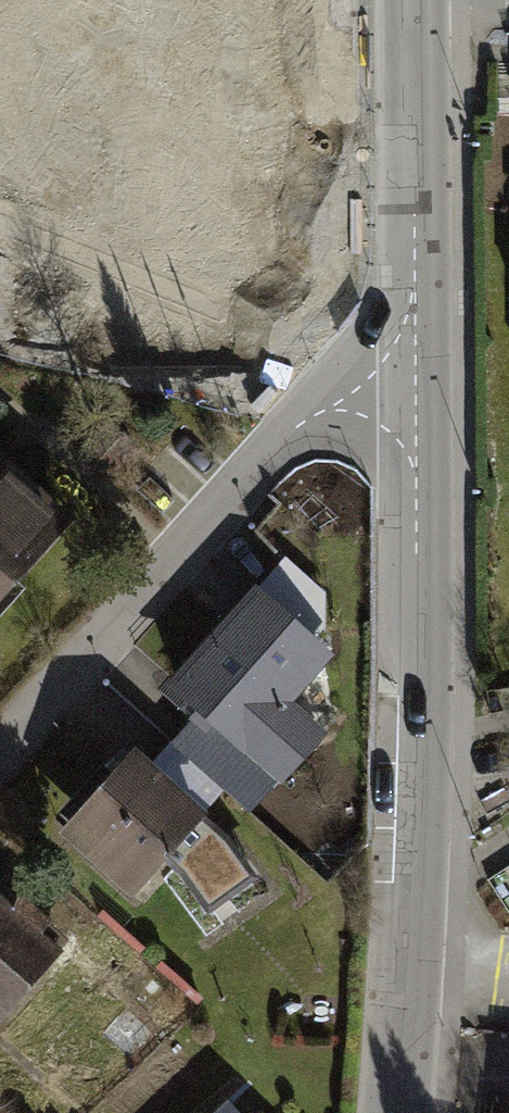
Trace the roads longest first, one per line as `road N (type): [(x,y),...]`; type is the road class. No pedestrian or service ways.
road 1 (residential): [(416,396),(416,804),(397,1112)]
road 2 (residential): [(416,396),(328,409),(295,430),(0,751)]
road 3 (residential): [(412,0),(416,396)]

